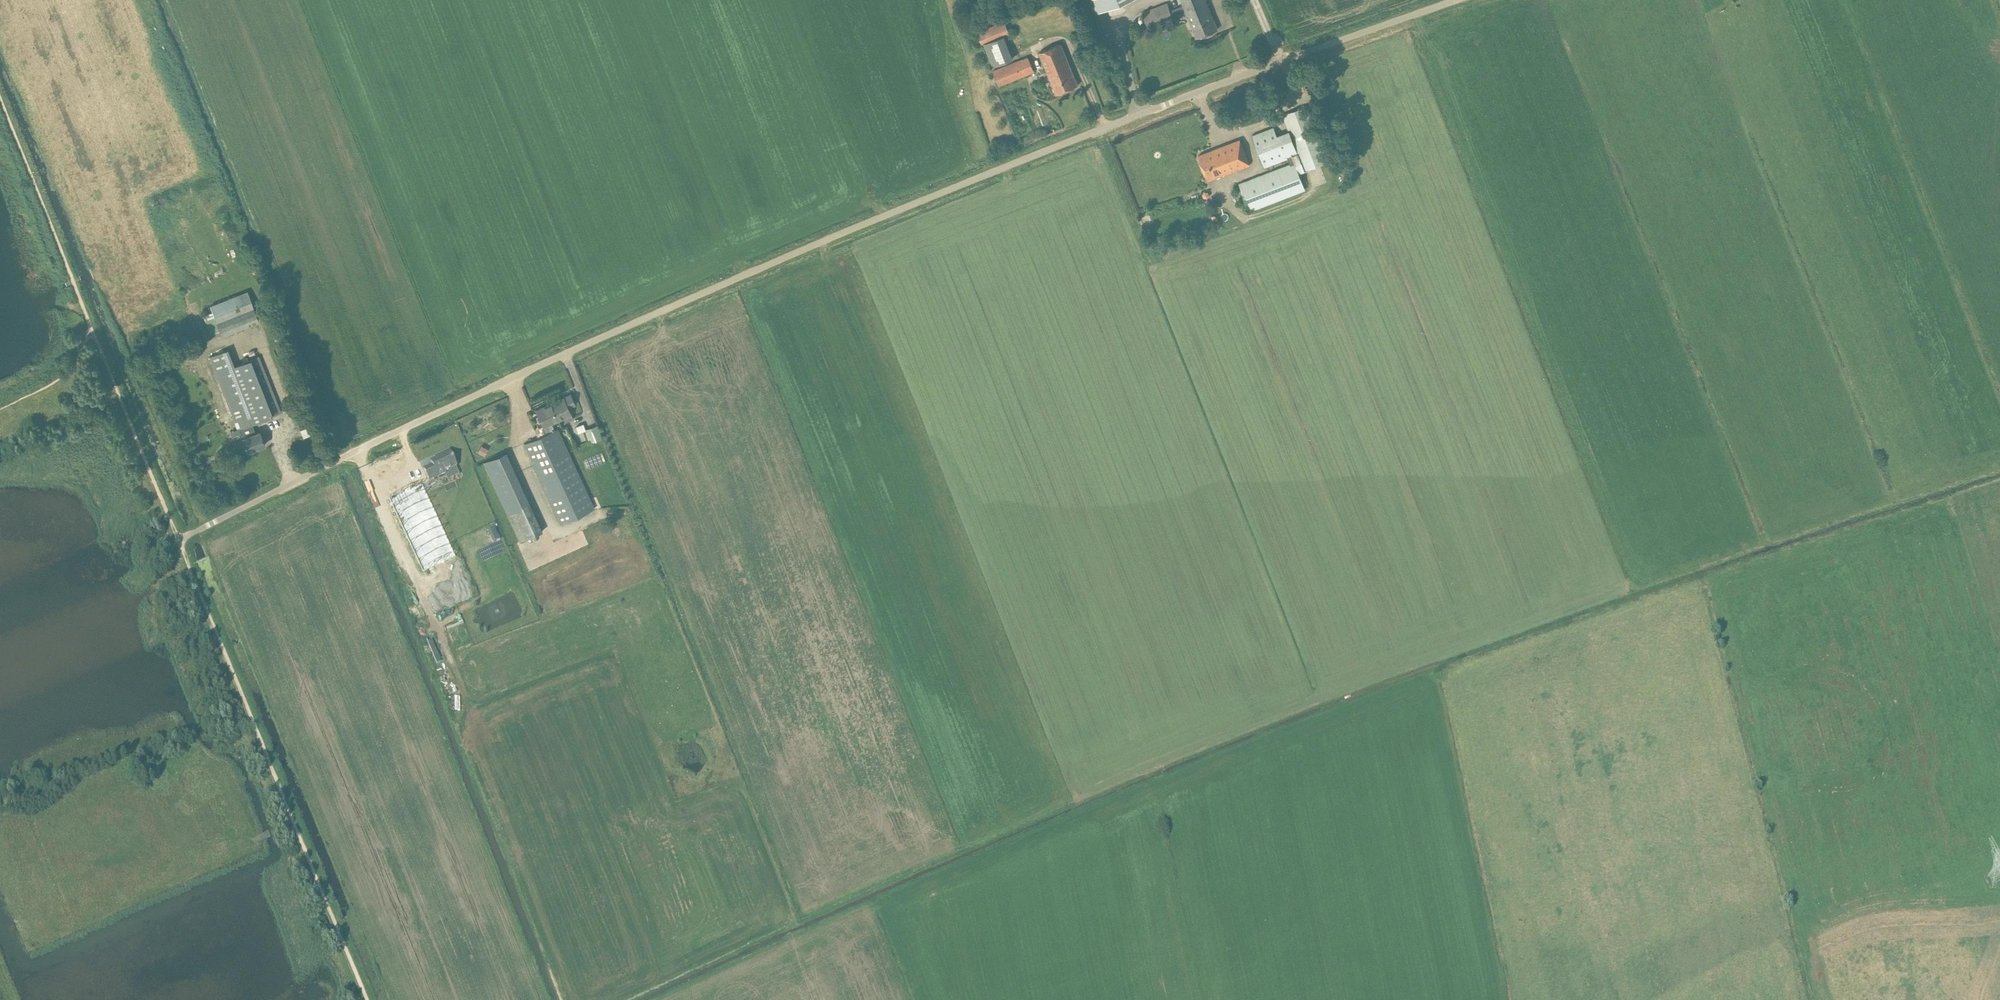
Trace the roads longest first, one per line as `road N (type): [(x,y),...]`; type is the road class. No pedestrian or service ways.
road 1 (unclassified): [(178,540),(513,378),(819,243),(1243,74),(1462,0)]

